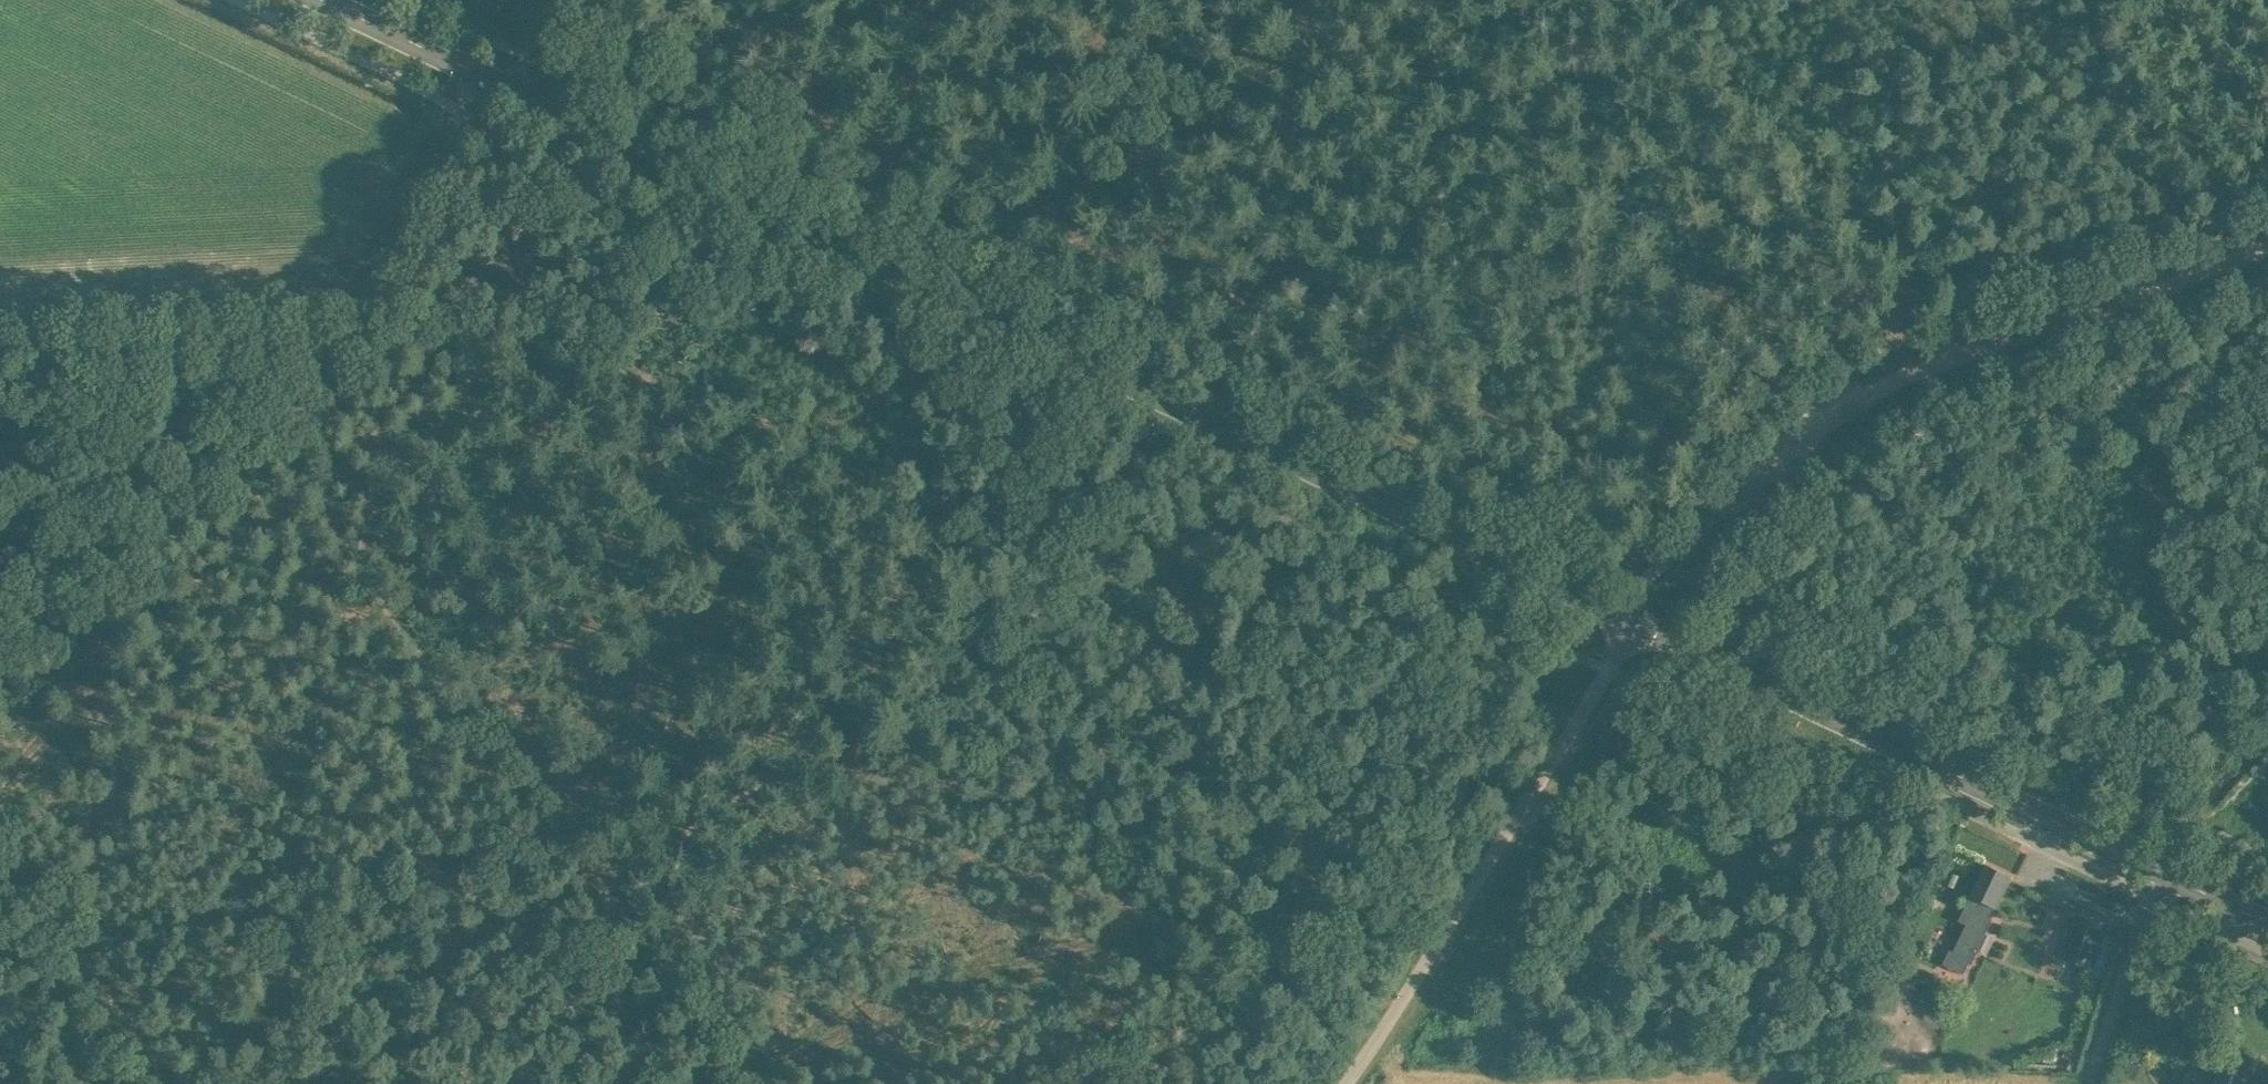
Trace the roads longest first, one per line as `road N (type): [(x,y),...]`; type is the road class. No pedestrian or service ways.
road 1 (tertiary): [(2267,924),(319,0)]
road 2 (track): [(1663,557),(1771,428),(1832,382),(2267,227)]
road 3 (track): [(1364,1057),(1609,670),(1663,557)]
road 4 (track): [(0,602),(350,330)]
road 5 (track): [(0,831),(140,1037)]

